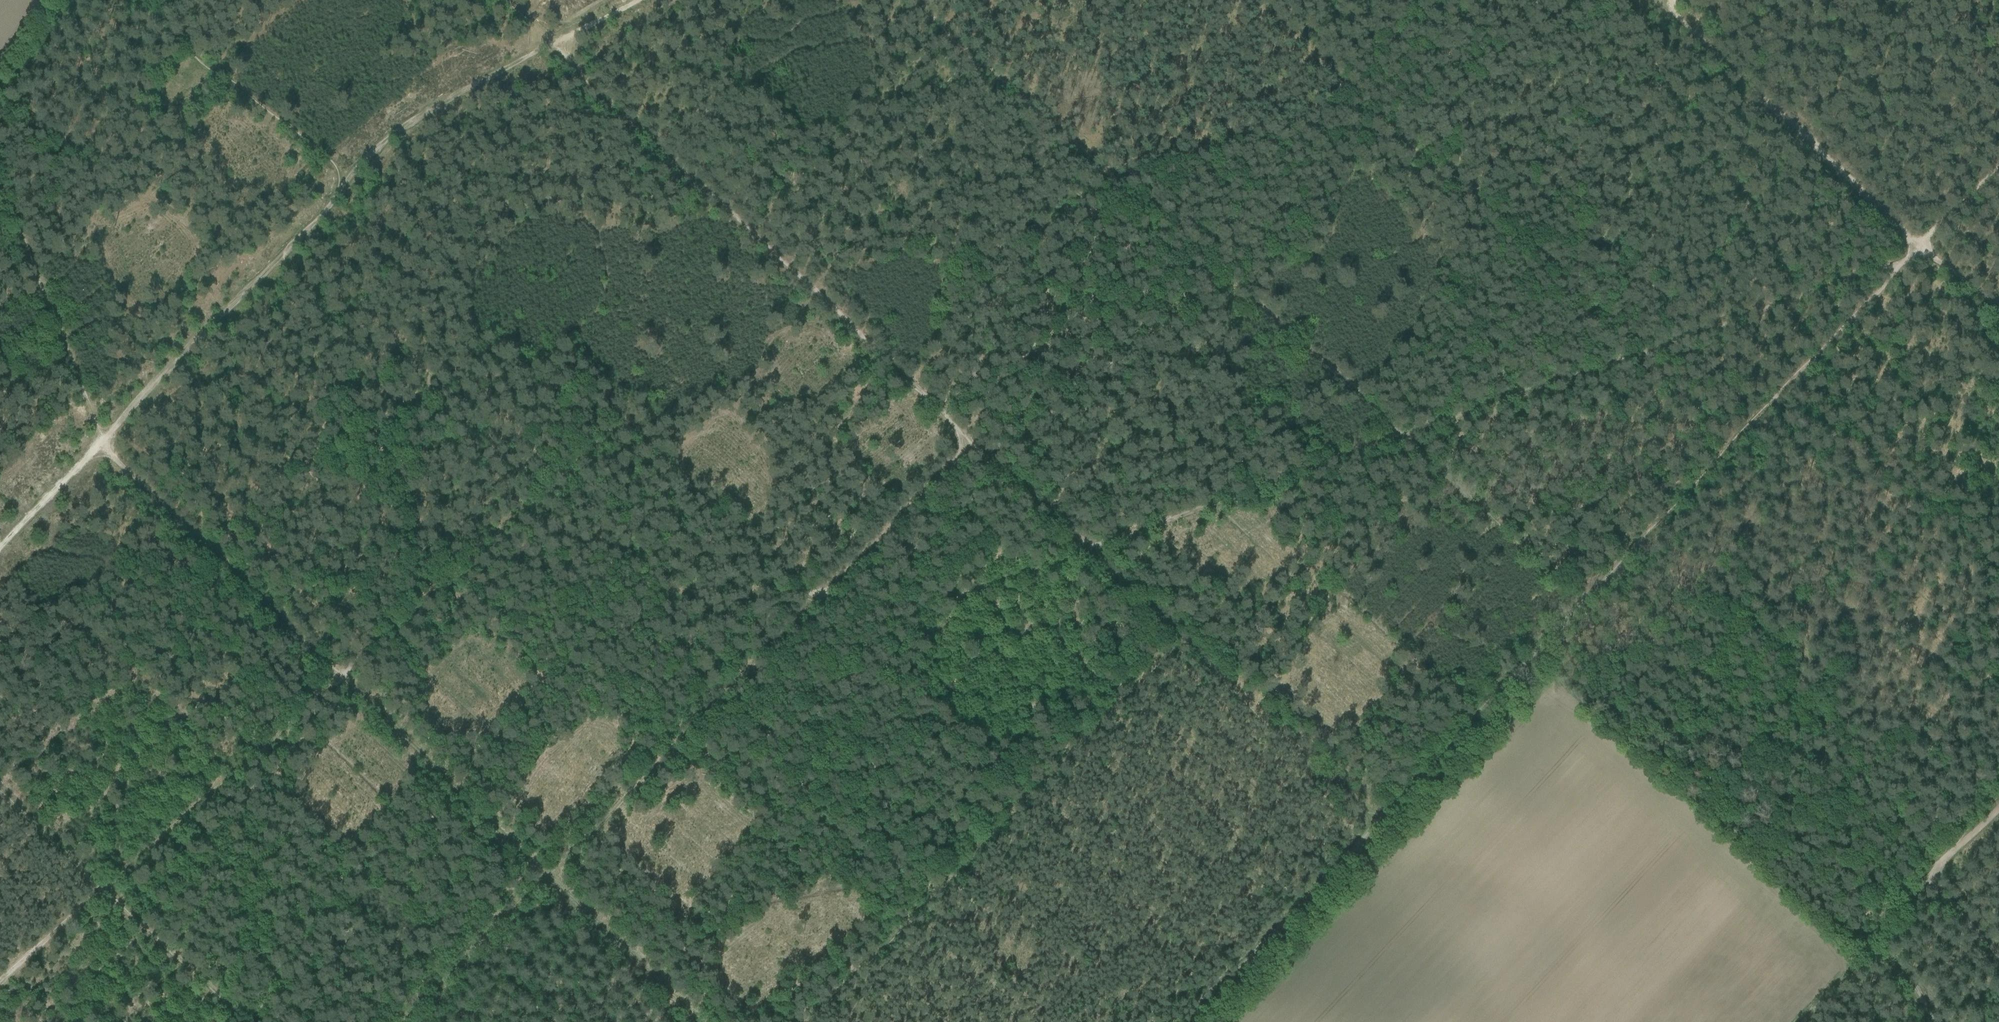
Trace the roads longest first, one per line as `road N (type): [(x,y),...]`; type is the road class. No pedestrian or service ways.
road 1 (track): [(1097,554),(1398,433),(1924,248),(1661,0)]
road 2 (track): [(0,193),(99,441),(698,1021)]
road 3 (track): [(1998,317),(1924,248),(1385,815)]
road 4 (track): [(288,244),(553,479),(619,424),(809,600)]
road 5 (track): [(919,0),(1105,179),(1398,433)]
road 6 (track): [(401,1021),(809,600)]
road 7 (track): [(971,439),(552,43)]
road 8 (track): [(1183,632),(807,1021)]
road 9 (track): [(339,677),(553,479)]
road 10 (track): [(1385,815),(1190,1021)]
road 11 (track): [(854,555),(921,617),(1097,554)]
road 12 (track): [(137,0),(339,186)]
road 13 (track): [(1183,632),(1385,815)]
road 14 (track): [(971,439),(1097,554)]
road 15 (track): [(854,555),(971,439)]
road 16 (track): [(1901,905),(1998,808)]
road 17 (track): [(0,981),(98,888)]

